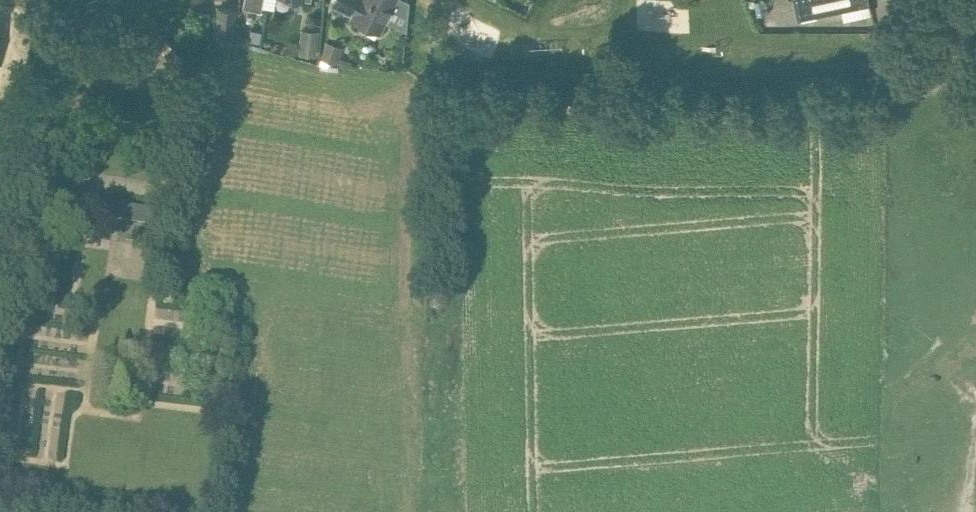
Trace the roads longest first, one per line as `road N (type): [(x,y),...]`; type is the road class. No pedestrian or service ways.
road 1 (track): [(813,460),(975,337)]

